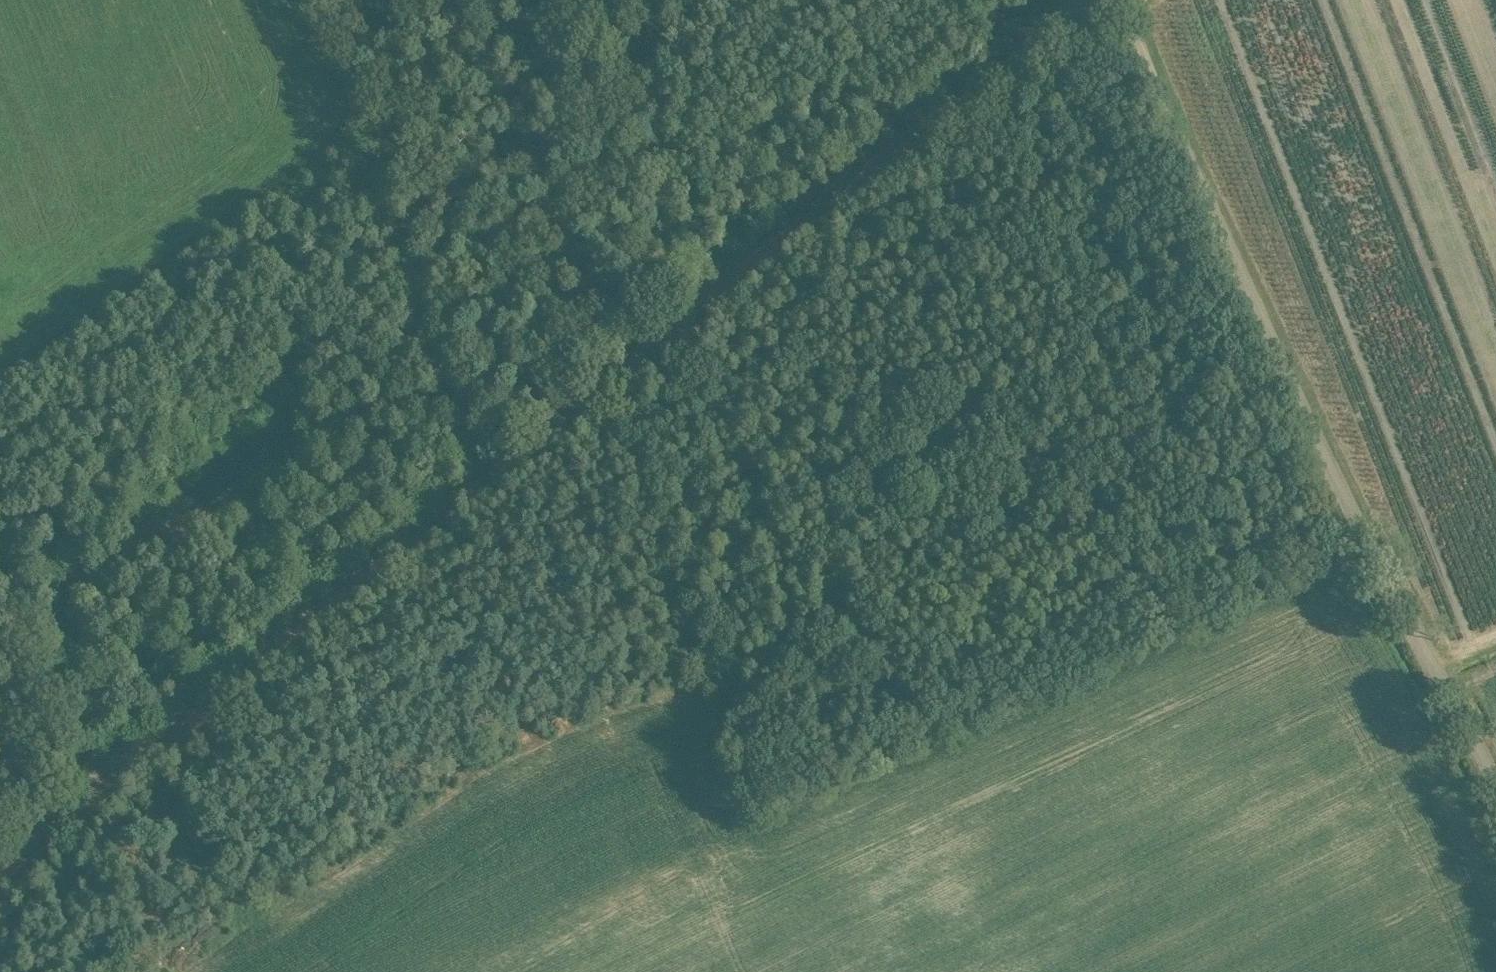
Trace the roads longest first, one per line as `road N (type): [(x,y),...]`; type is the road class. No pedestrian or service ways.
road 1 (track): [(1106,0),(0,868)]
road 2 (unclassified): [(1495,776),(1450,704),(1310,438),(1122,0)]

